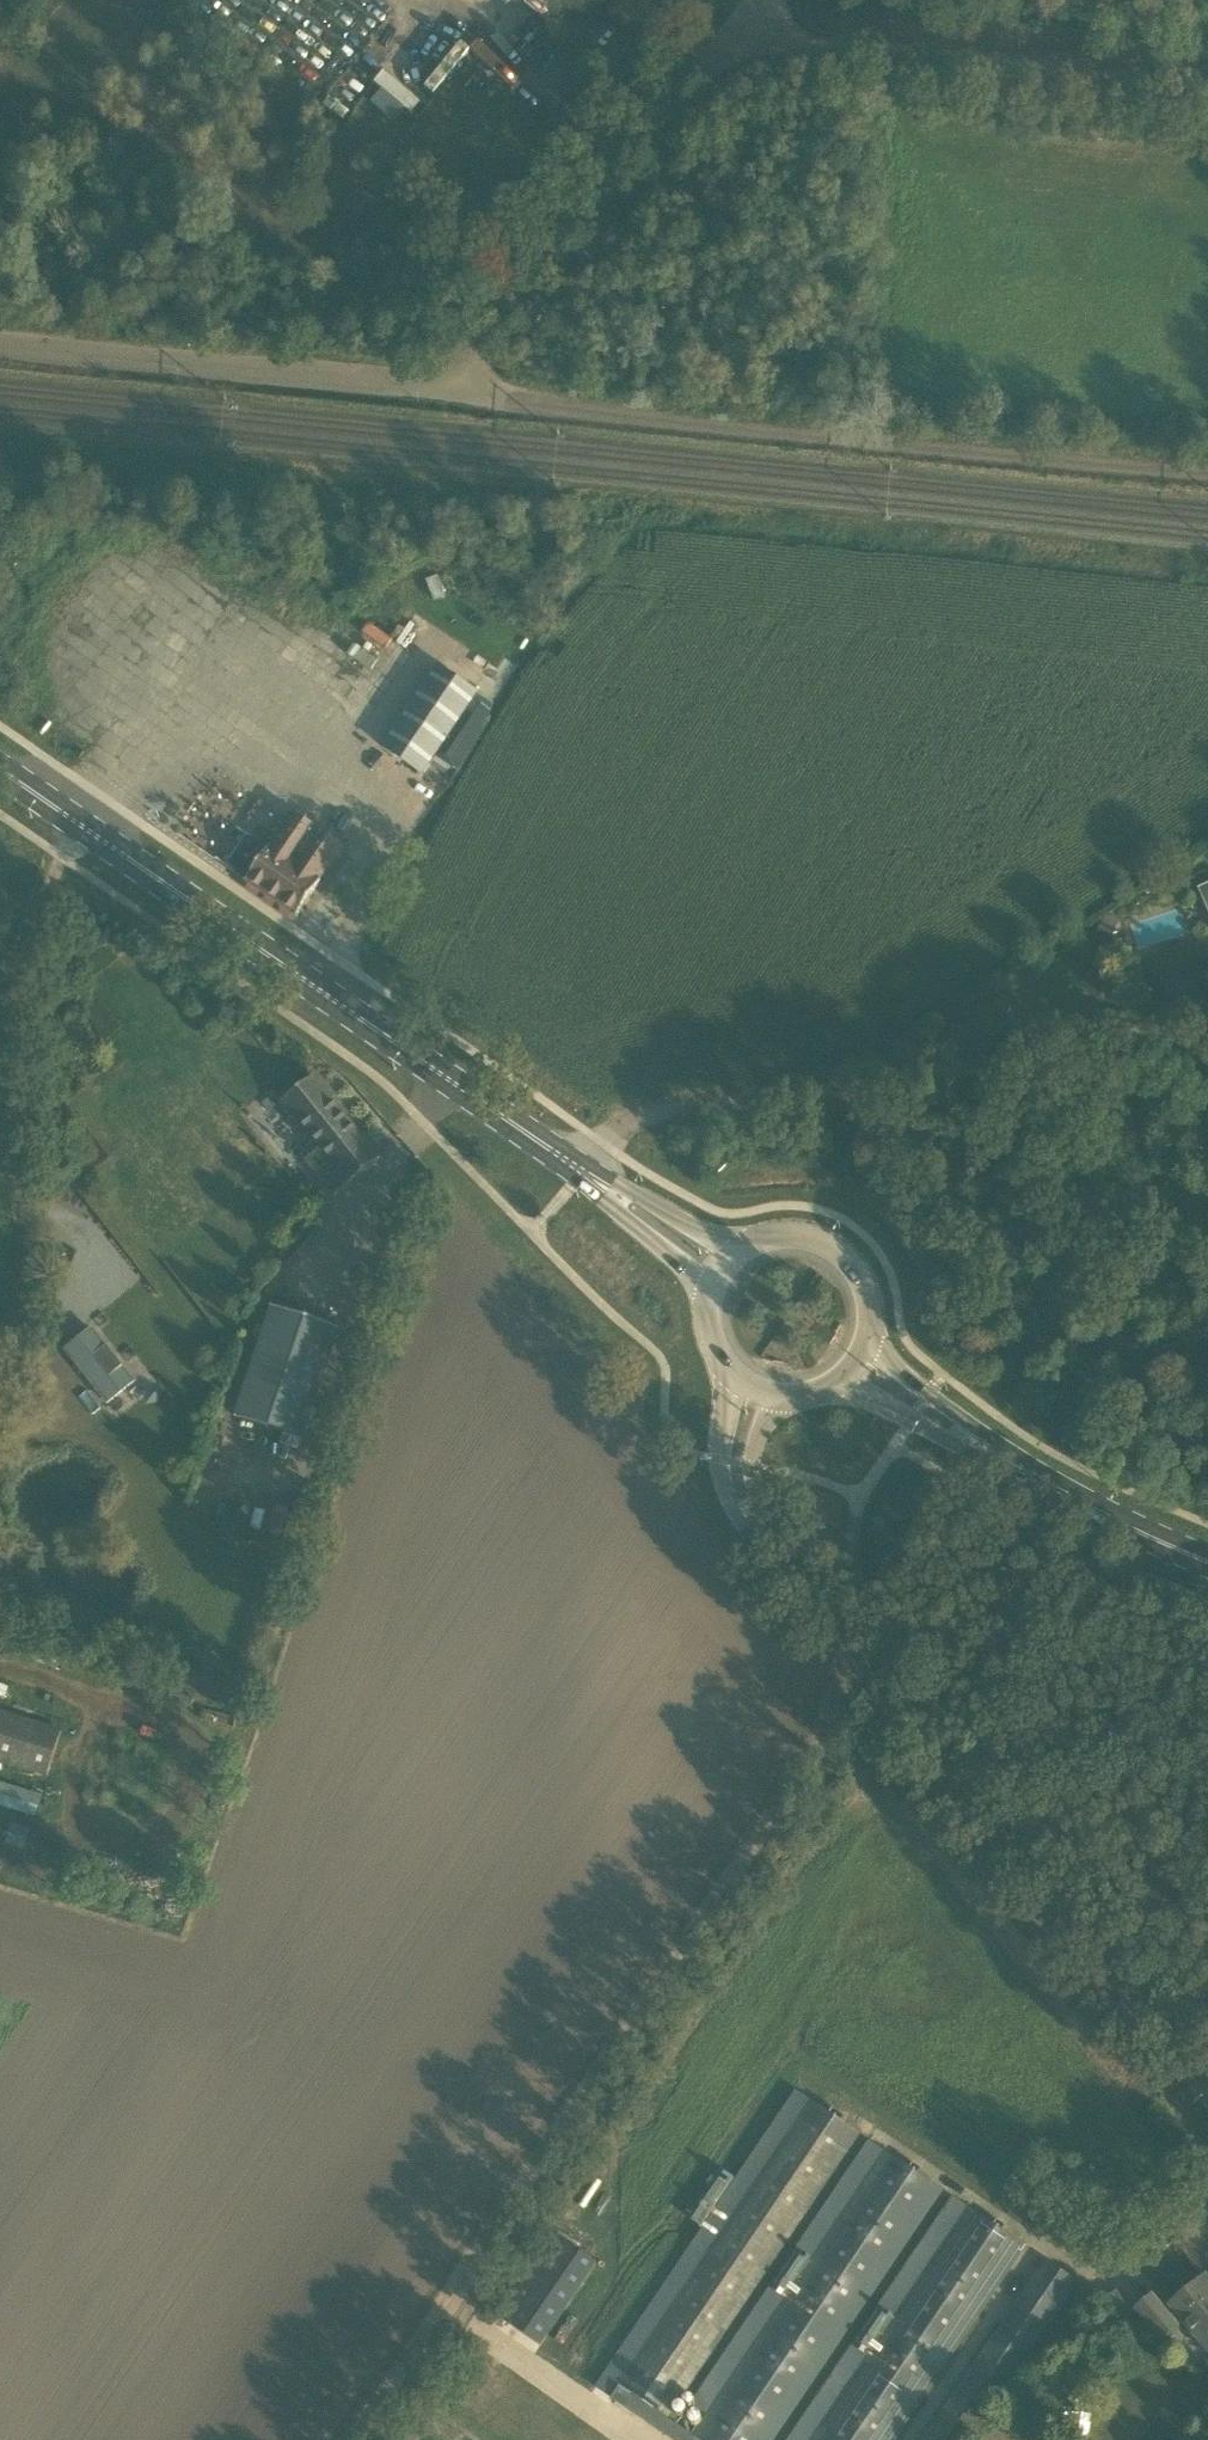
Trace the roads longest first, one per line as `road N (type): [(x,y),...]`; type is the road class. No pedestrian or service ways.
road 1 (track): [(348,2439),(862,1669)]
road 2 (track): [(1207,470),(441,387)]
road 3 (tertiary): [(1207,2092),(862,1669),(756,1524)]
road 4 (primary): [(583,1170),(0,771)]
road 5 (unclassified): [(583,1170),(656,1116),(1207,1018)]
road 6 (unclassified): [(441,387),(760,0)]
road 7 (unclassified): [(441,387),(0,346)]
road 8 (primary): [(1207,1561),(990,1448)]
road 9 (track): [(81,826),(35,917),(0,1042)]
road 10 (track): [(0,1100),(21,1228),(0,1310)]
road 11 (primary): [(866,1337),(860,1281),(828,1247),(783,1236),(740,1253)]
road 12 (primary): [(740,1253),(583,1170)]
road 13 (primary): [(583,1170),(623,1217),(712,1291)]
road 14 (primary): [(990,1448),(866,1337)]
road 15 (primary): [(839,1379),(990,1448)]
road 16 (tertiary): [(730,1372),(722,1476),(739,1512),(756,1524)]
road 17 (tertiary): [(756,1524),(751,1464),(774,1396)]

